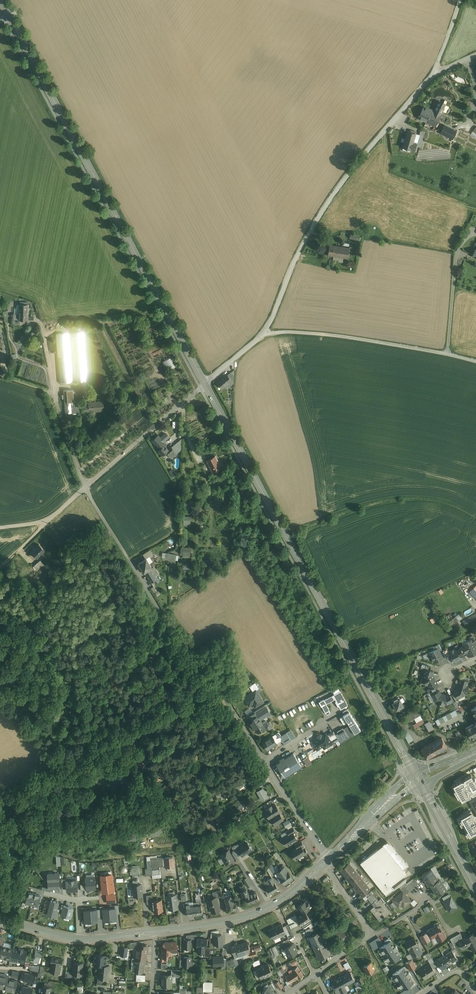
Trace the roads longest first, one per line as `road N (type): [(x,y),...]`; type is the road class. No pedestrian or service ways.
road 1 (secondary): [(419,779),(205,383)]
road 2 (secondary): [(205,383),(10,17)]
road 3 (residential): [(85,489),(264,762)]
road 4 (unclassified): [(430,78),(351,169),(310,232),(264,333)]
road 5 (unclassified): [(264,333),(337,335),(475,361)]
road 6 (tertiary): [(155,931),(268,908),(327,861)]
road 7 (residential): [(184,401),(186,432),(212,489),(210,546)]
road 8 (track): [(0,797),(124,732)]
road 9 (unclassified): [(85,489),(184,401)]
road 10 (tertiary): [(327,861),(419,779)]
road 11 (secondary): [(475,886),(419,779)]

